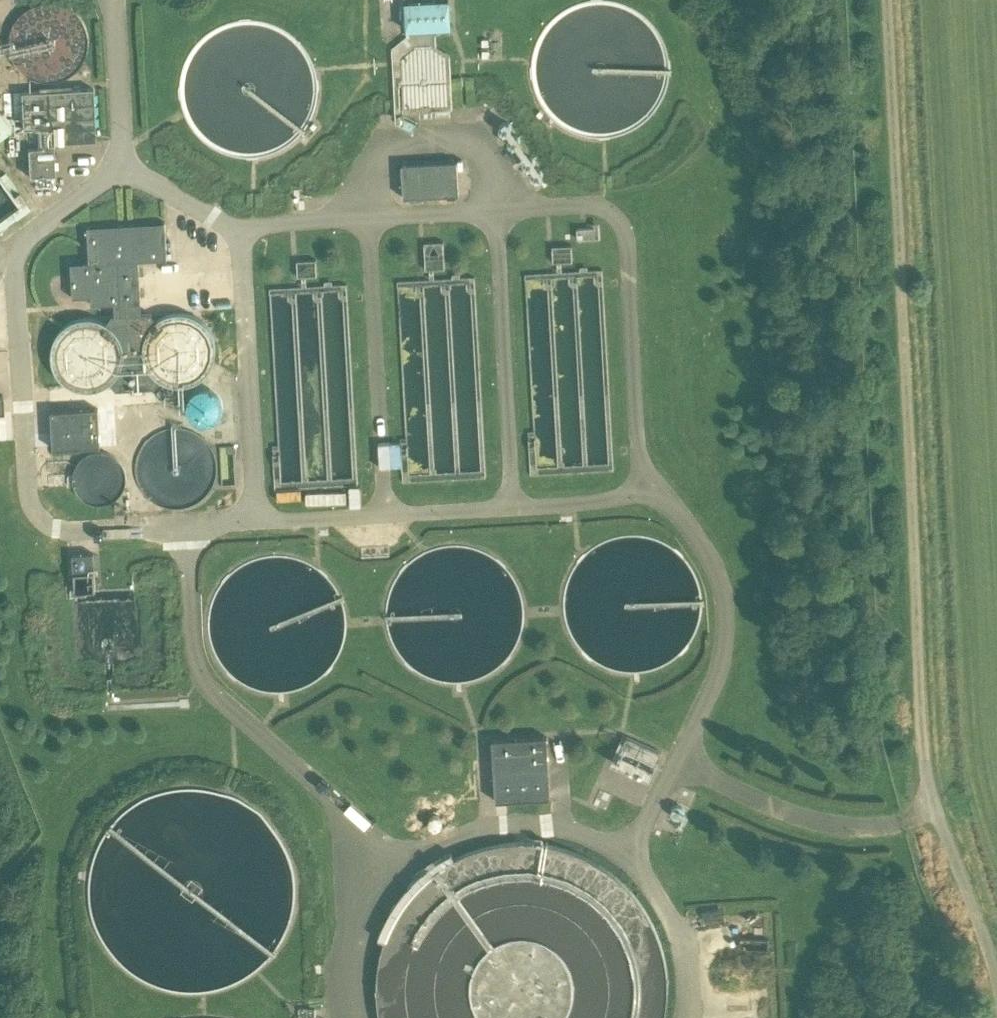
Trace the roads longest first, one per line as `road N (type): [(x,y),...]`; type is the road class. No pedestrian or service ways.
road 1 (unclassified): [(996,955),(924,763),(891,0)]

